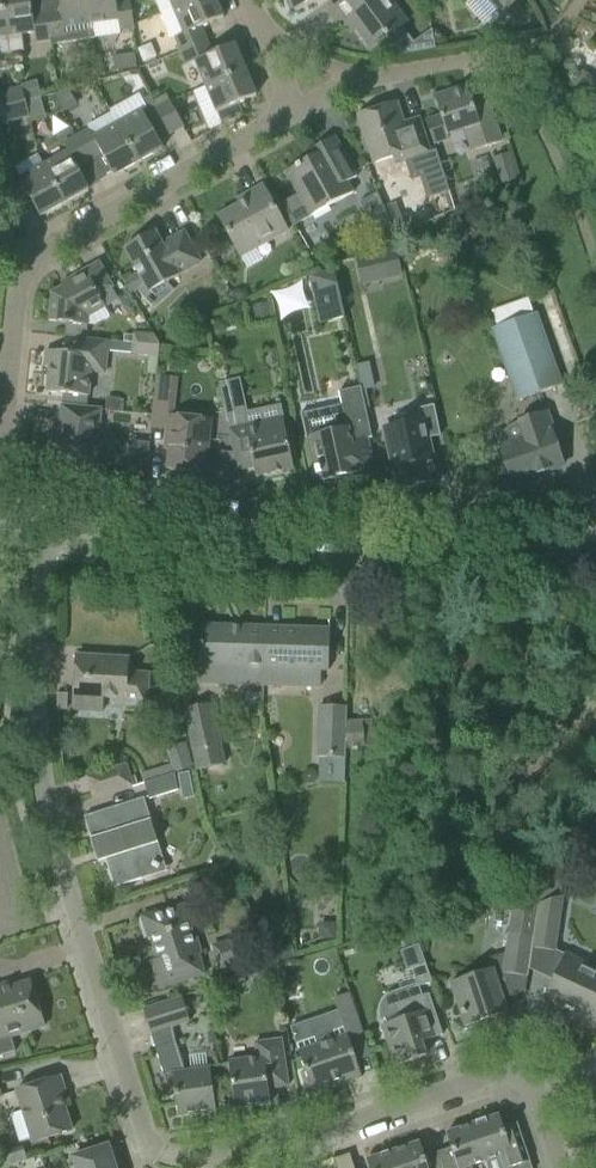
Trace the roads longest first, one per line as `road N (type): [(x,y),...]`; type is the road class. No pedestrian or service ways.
road 1 (unclassified): [(45,526),(352,557),(539,563),(595,546)]
road 2 (residential): [(556,1167),(520,1082),(492,1080),(289,1143),(198,1155)]
road 3 (residential): [(198,1155),(168,1157),(145,1140),(53,867),(43,802)]
road 4 (residential): [(16,270),(297,111)]
road 5 (residential): [(43,802),(35,684),(45,526)]
road 6 (residential): [(366,74),(540,47),(580,0)]
road 7 (residential): [(0,422),(16,270)]

